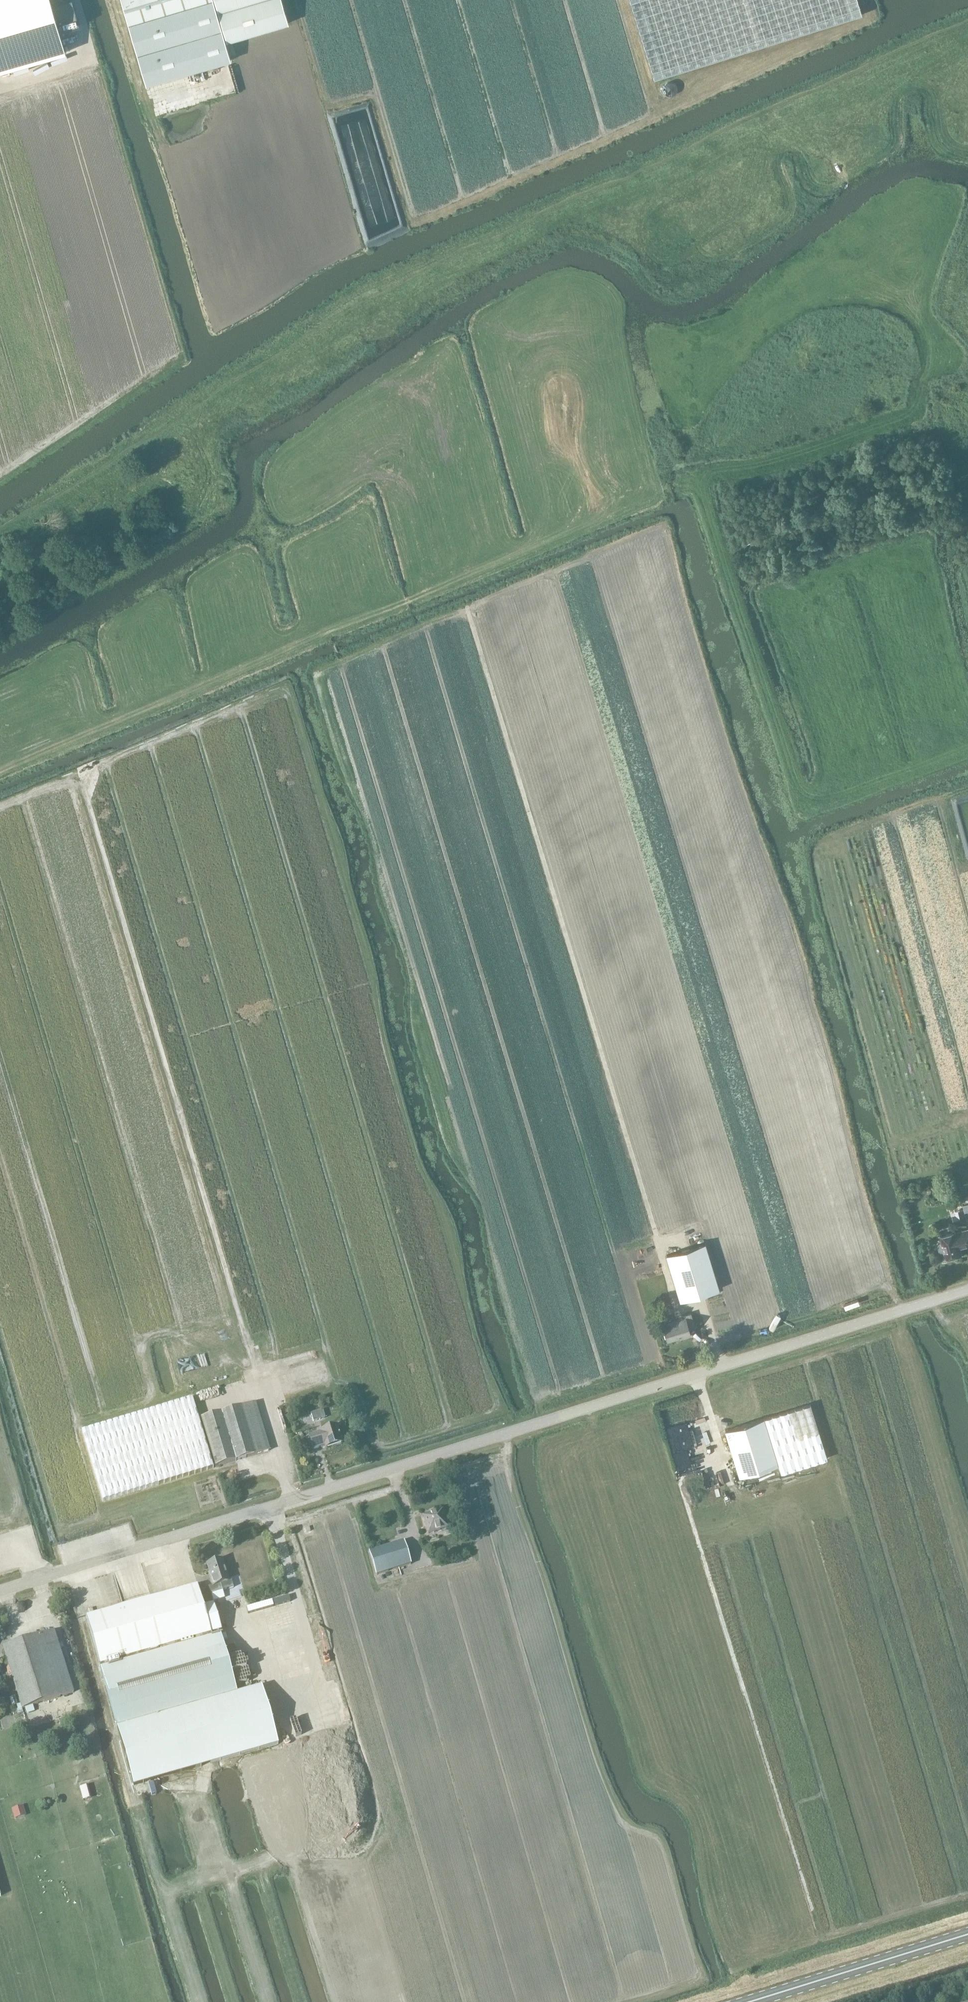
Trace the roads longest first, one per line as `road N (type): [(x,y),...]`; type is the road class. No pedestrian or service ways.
road 1 (unclassified): [(0,1592),(967,1291)]
road 2 (secondary): [(967,1934),(748,2001)]

